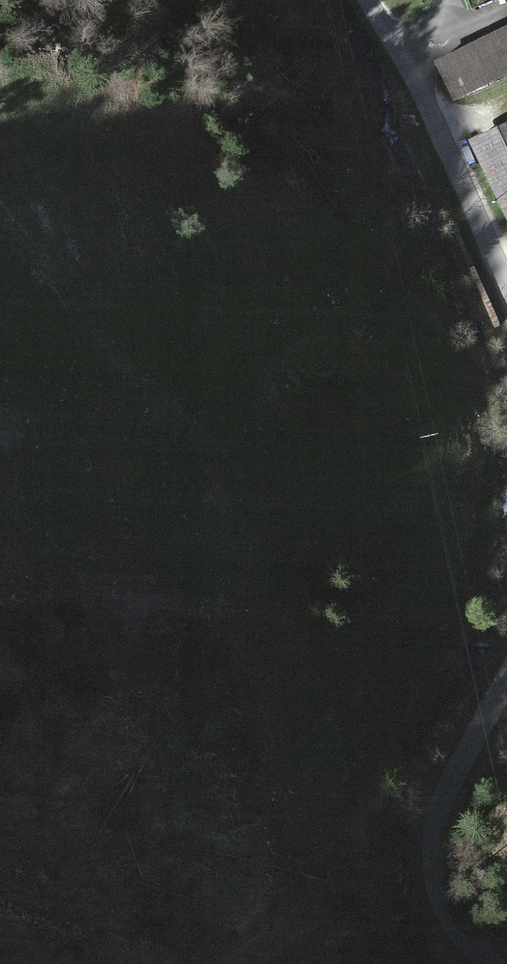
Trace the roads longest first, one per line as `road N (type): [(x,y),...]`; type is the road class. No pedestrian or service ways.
road 1 (track): [(0,214),(126,367),(224,469),(243,523),(240,641),(258,714),(285,775),(304,796),(345,814)]
road 2 (tertiary): [(506,677),(445,796),(434,839),(449,920),(492,963)]
road 3 (tertiary): [(365,0),(506,286)]

